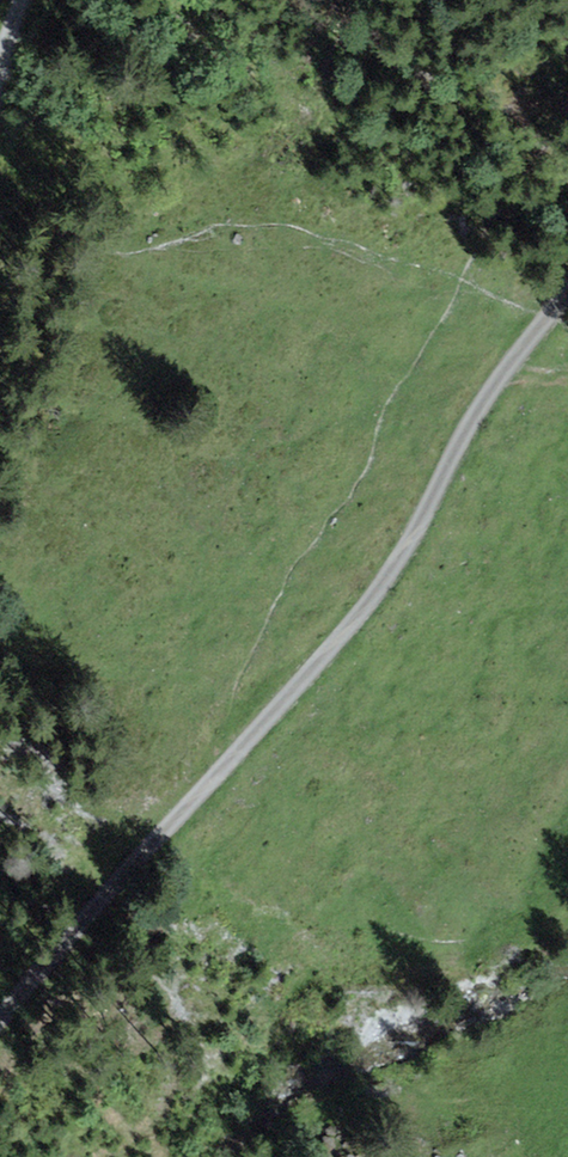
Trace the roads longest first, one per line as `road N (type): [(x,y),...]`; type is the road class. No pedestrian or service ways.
road 1 (track): [(567,296),(471,423),(367,605),(248,741)]
road 2 (track): [(248,741),(0,1020)]

